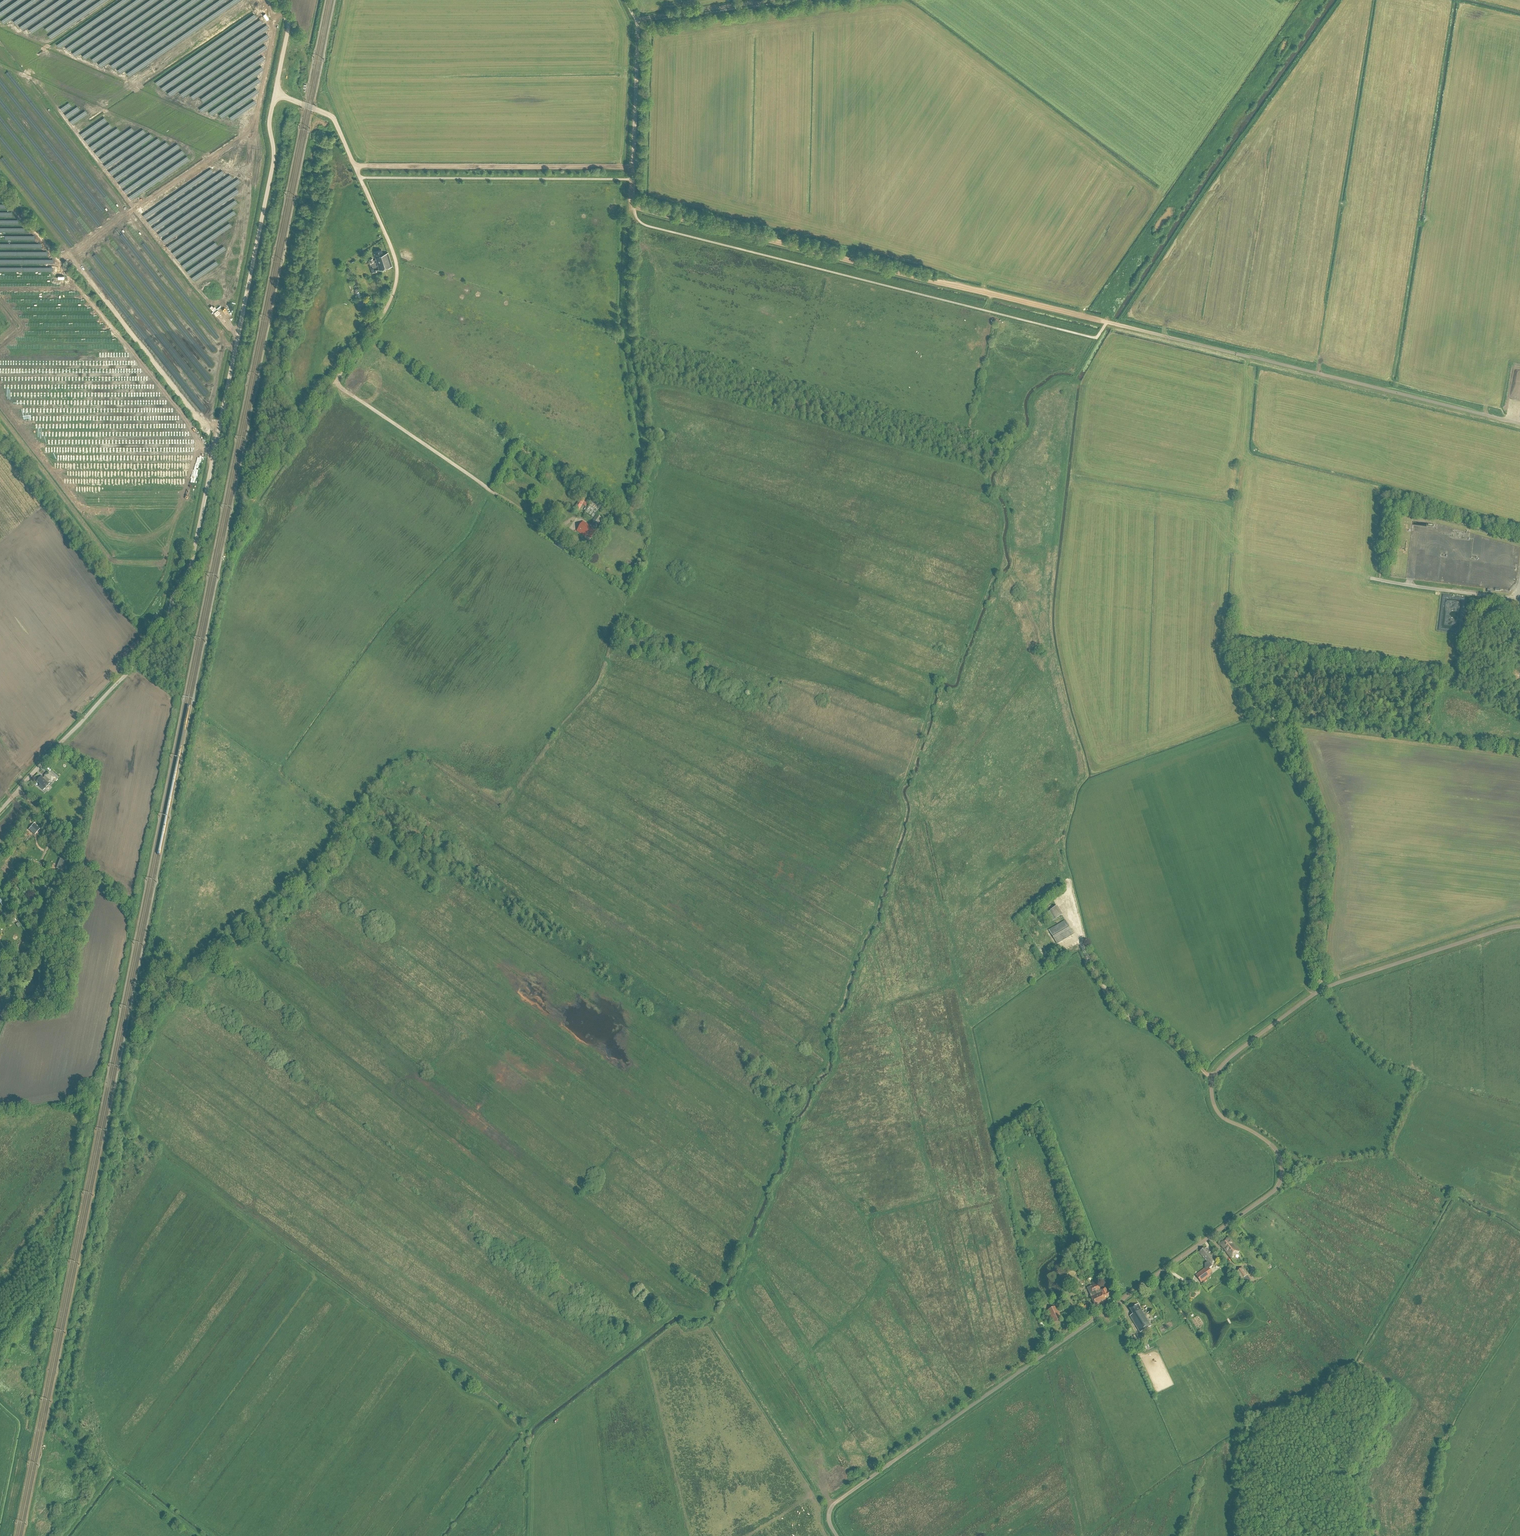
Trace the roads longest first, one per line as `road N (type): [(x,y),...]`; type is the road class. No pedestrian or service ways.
road 1 (track): [(435,1535),(518,1432),(674,1315),(707,1312),(776,1167),(786,1124),(822,1071),(826,1023),(875,920),(902,821),(899,789),(918,755)]
road 2 (unclassified): [(1075,1535),(1045,1357),(1279,1184),(1276,1150),(1217,1111),(1216,1073),(1328,987),(1519,926)]
road 3 (unclassified): [(0,811),(145,656),(190,568),(273,162),(275,92)]
road 4 (track): [(631,166),(634,206),(1107,321)]
road 5 (unclassified): [(1519,424),(1107,321)]
road 6 (track): [(1340,0),(1117,324)]
road 7 (track): [(363,185),(392,251),(396,284),(250,506)]
road 8 (track): [(630,202),(626,314),(645,437),(641,479)]
road 9 (track): [(355,165),(631,166)]
road 10 (track): [(335,383),(546,526)]
road 11 (track): [(830,1524),(829,1502),(707,1312)]
road 12 (track): [(1213,1082),(1177,1043),(1114,1001),(1087,957),(1070,894)]
road 13 (track): [(200,1535),(60,1430)]
road 14 (track): [(19,790),(70,859),(128,910)]
road 15 (track): [(636,21),(631,166)]
road 16 (track): [(773,0),(636,21)]
road 17 (unclassified): [(275,92),(334,118),(363,185)]

